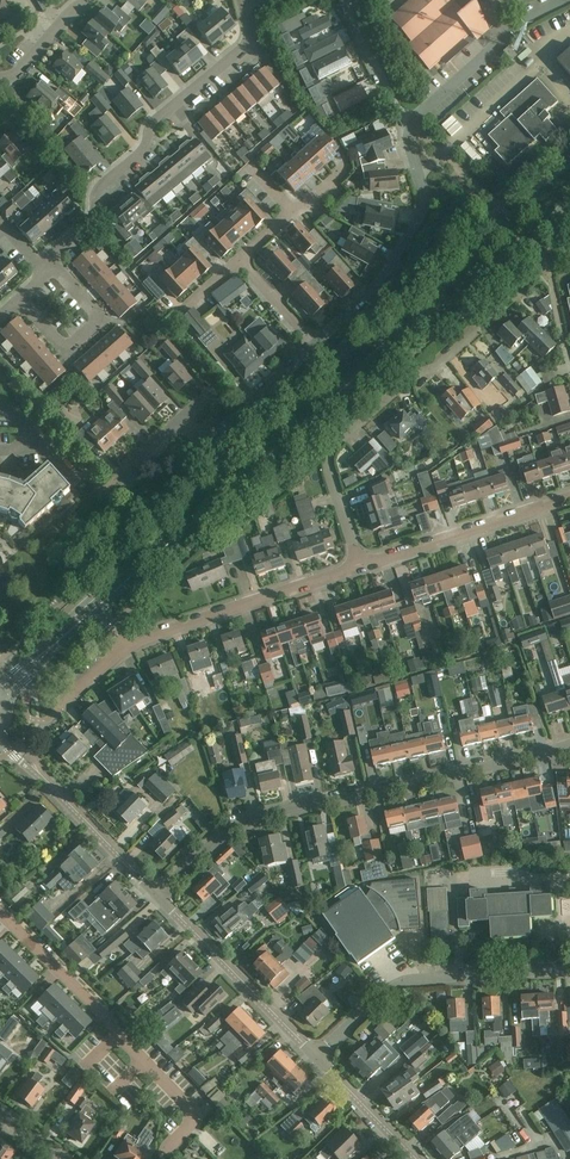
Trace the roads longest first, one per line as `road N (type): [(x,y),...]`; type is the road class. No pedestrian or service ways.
road 1 (residential): [(314,345),(373,291),(422,216),(410,142),(416,118),(530,18),(566,0)]
road 2 (residential): [(157,895),(216,842),(260,821),(569,752)]
road 3 (residential): [(359,568),(333,449),(545,270)]
road 4 (residential): [(47,259),(88,214),(92,196),(146,149),(158,120),(236,56),(248,36),(243,3)]
road 5 (residential): [(163,1158),(187,1127),(186,1101),(0,912)]
road 6 (residential): [(315,1057),(405,987),(569,977)]
road 7 (secondary): [(235,481),(420,318)]
road 8 (residential): [(129,644),(359,568)]
road 9 (residential): [(157,895),(315,1057)]
road 10 (residential): [(359,568),(569,497)]
road 11 (residential): [(0,740),(157,895)]
road 12 (secondary): [(569,164),(543,181),(420,318)]
road 13 (secondary): [(420,318),(486,289),(569,199)]
road 14 (residential): [(15,291),(56,342),(80,336),(93,320),(91,307),(47,259)]
road 15 (secondary): [(95,605),(235,481)]
road 16 (residential): [(206,444),(314,345)]
road 17 (residential): [(315,1057),(414,1158)]

